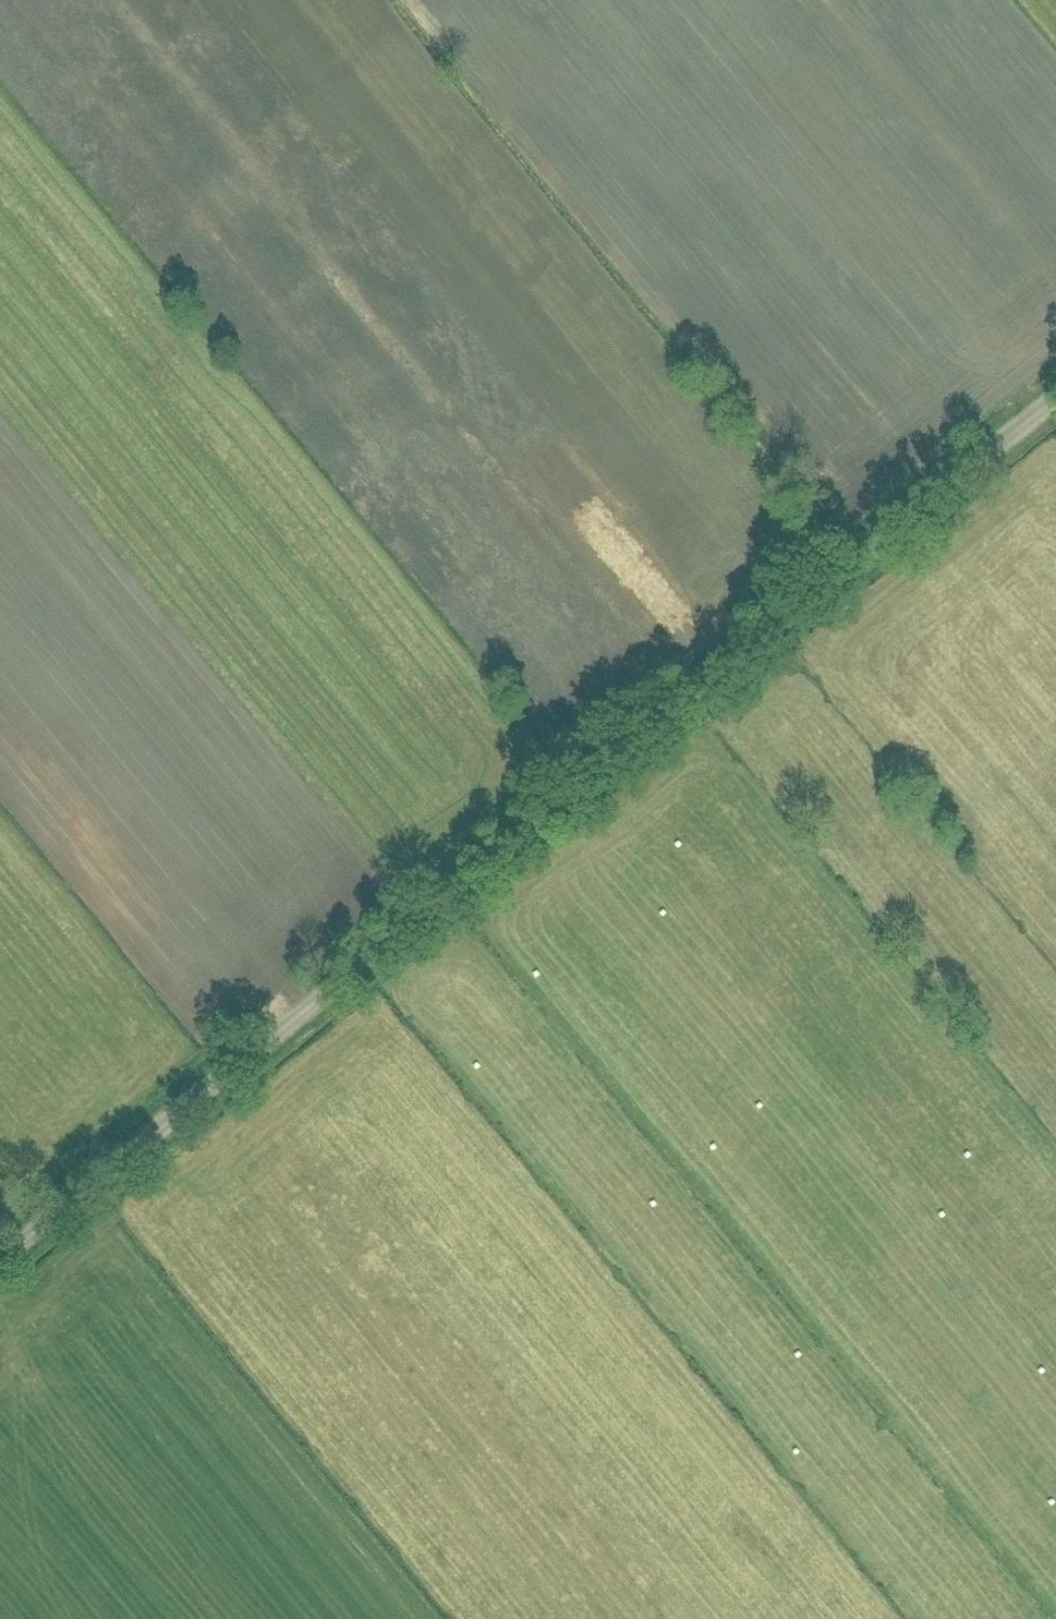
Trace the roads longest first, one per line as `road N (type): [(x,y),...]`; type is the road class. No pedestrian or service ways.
road 1 (unclassified): [(0,1257),(1055,396)]

